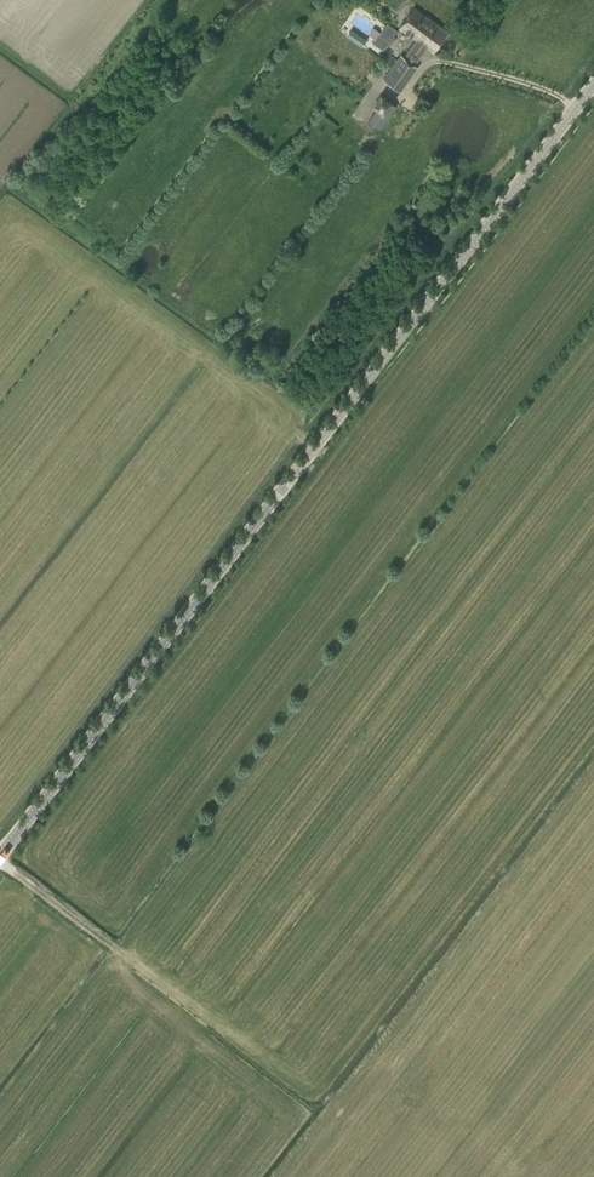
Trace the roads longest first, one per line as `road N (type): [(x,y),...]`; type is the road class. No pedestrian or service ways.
road 1 (unclassified): [(0,854),(593,84)]

